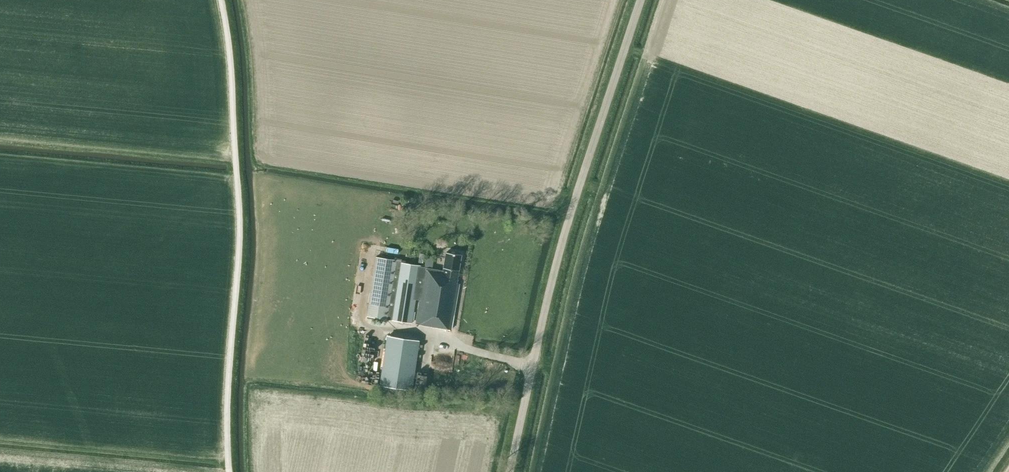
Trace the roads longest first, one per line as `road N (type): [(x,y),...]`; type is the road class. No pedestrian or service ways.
road 1 (unclassified): [(510,471),(578,192),(642,0)]
road 2 (track): [(230,471),(239,278),(234,115),(220,0)]

